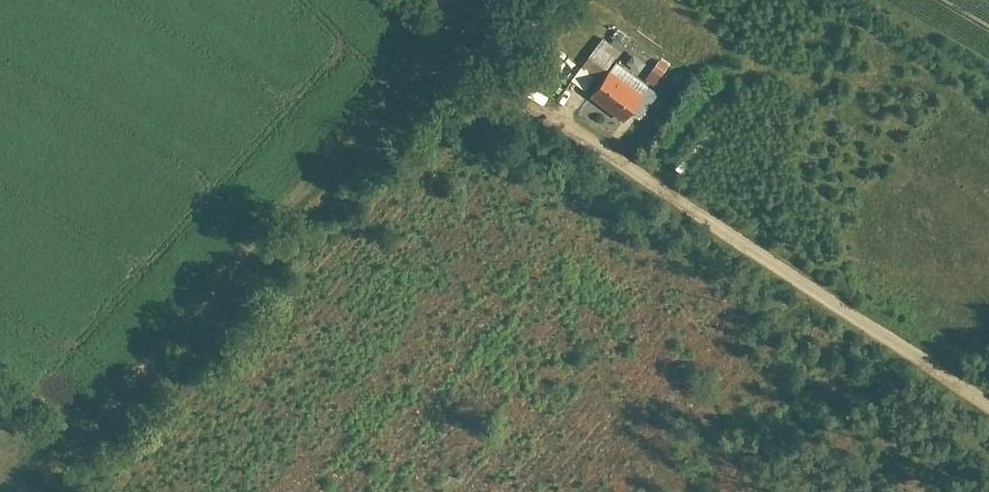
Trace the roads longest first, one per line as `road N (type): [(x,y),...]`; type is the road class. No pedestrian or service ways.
road 1 (track): [(434,61),(58,491)]
road 2 (track): [(477,0),(434,61),(582,141)]

